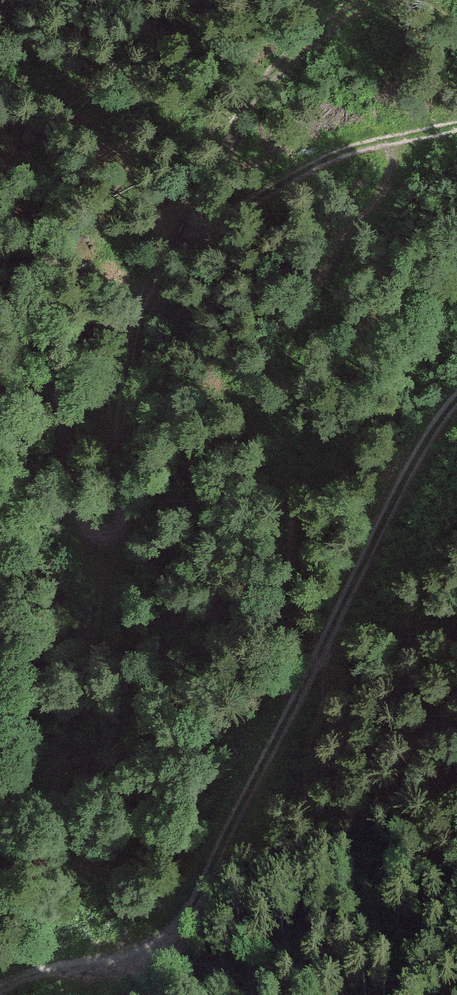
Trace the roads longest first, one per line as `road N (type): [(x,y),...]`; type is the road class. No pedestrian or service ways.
road 1 (track): [(397,136),(328,156),(212,221),(153,278),(125,376),(119,534),(91,533),(80,516),(65,416),(53,399),(0,373)]
road 2 (track): [(0,984),(135,952),(166,934),(191,901),(272,743)]
road 3 (track): [(300,692),(456,396)]

